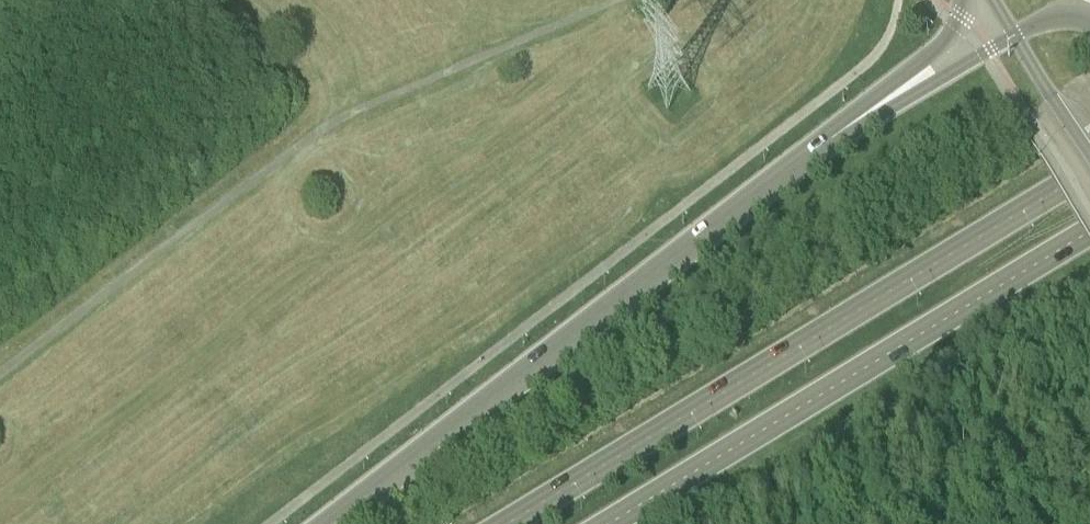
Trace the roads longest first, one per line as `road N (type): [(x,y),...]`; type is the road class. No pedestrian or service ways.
road 1 (primary): [(904,86),(329,523)]
road 2 (primary): [(1089,171),(508,523)]
road 3 (primary): [(611,523),(1089,233)]
road 4 (tertiary): [(1016,34),(1089,159)]
road 5 (primary): [(1016,34),(904,86)]

